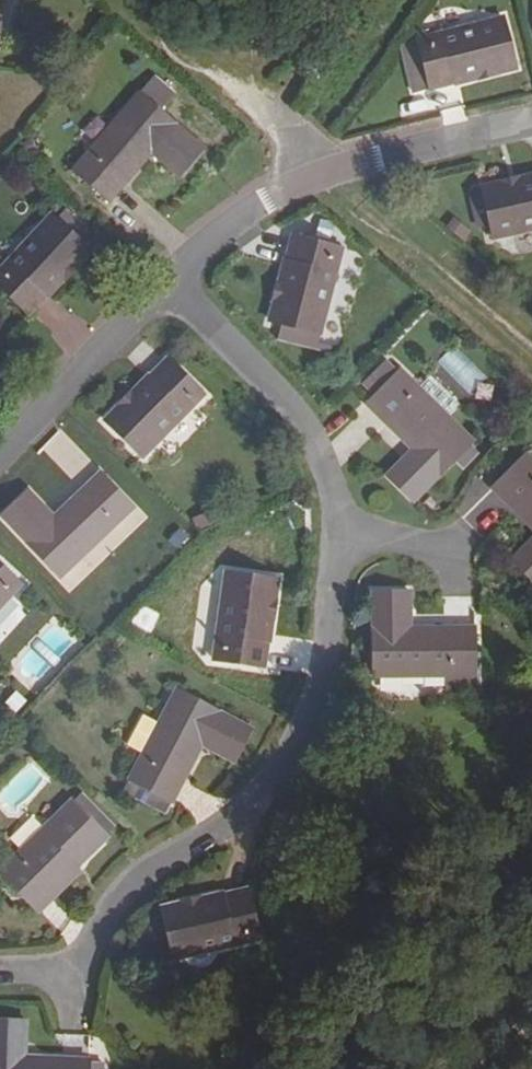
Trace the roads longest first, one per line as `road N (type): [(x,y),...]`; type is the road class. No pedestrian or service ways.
road 1 (residential): [(61,977),(135,876),(241,816),(305,717),(340,543)]
road 2 (track): [(531,349),(309,170),(244,94),(167,29),(193,0)]
road 3 (residential): [(166,289),(309,170),(531,125)]
road 4 (residential): [(340,543),(314,441),(166,289)]
road 5 (residential): [(0,450),(166,289)]

